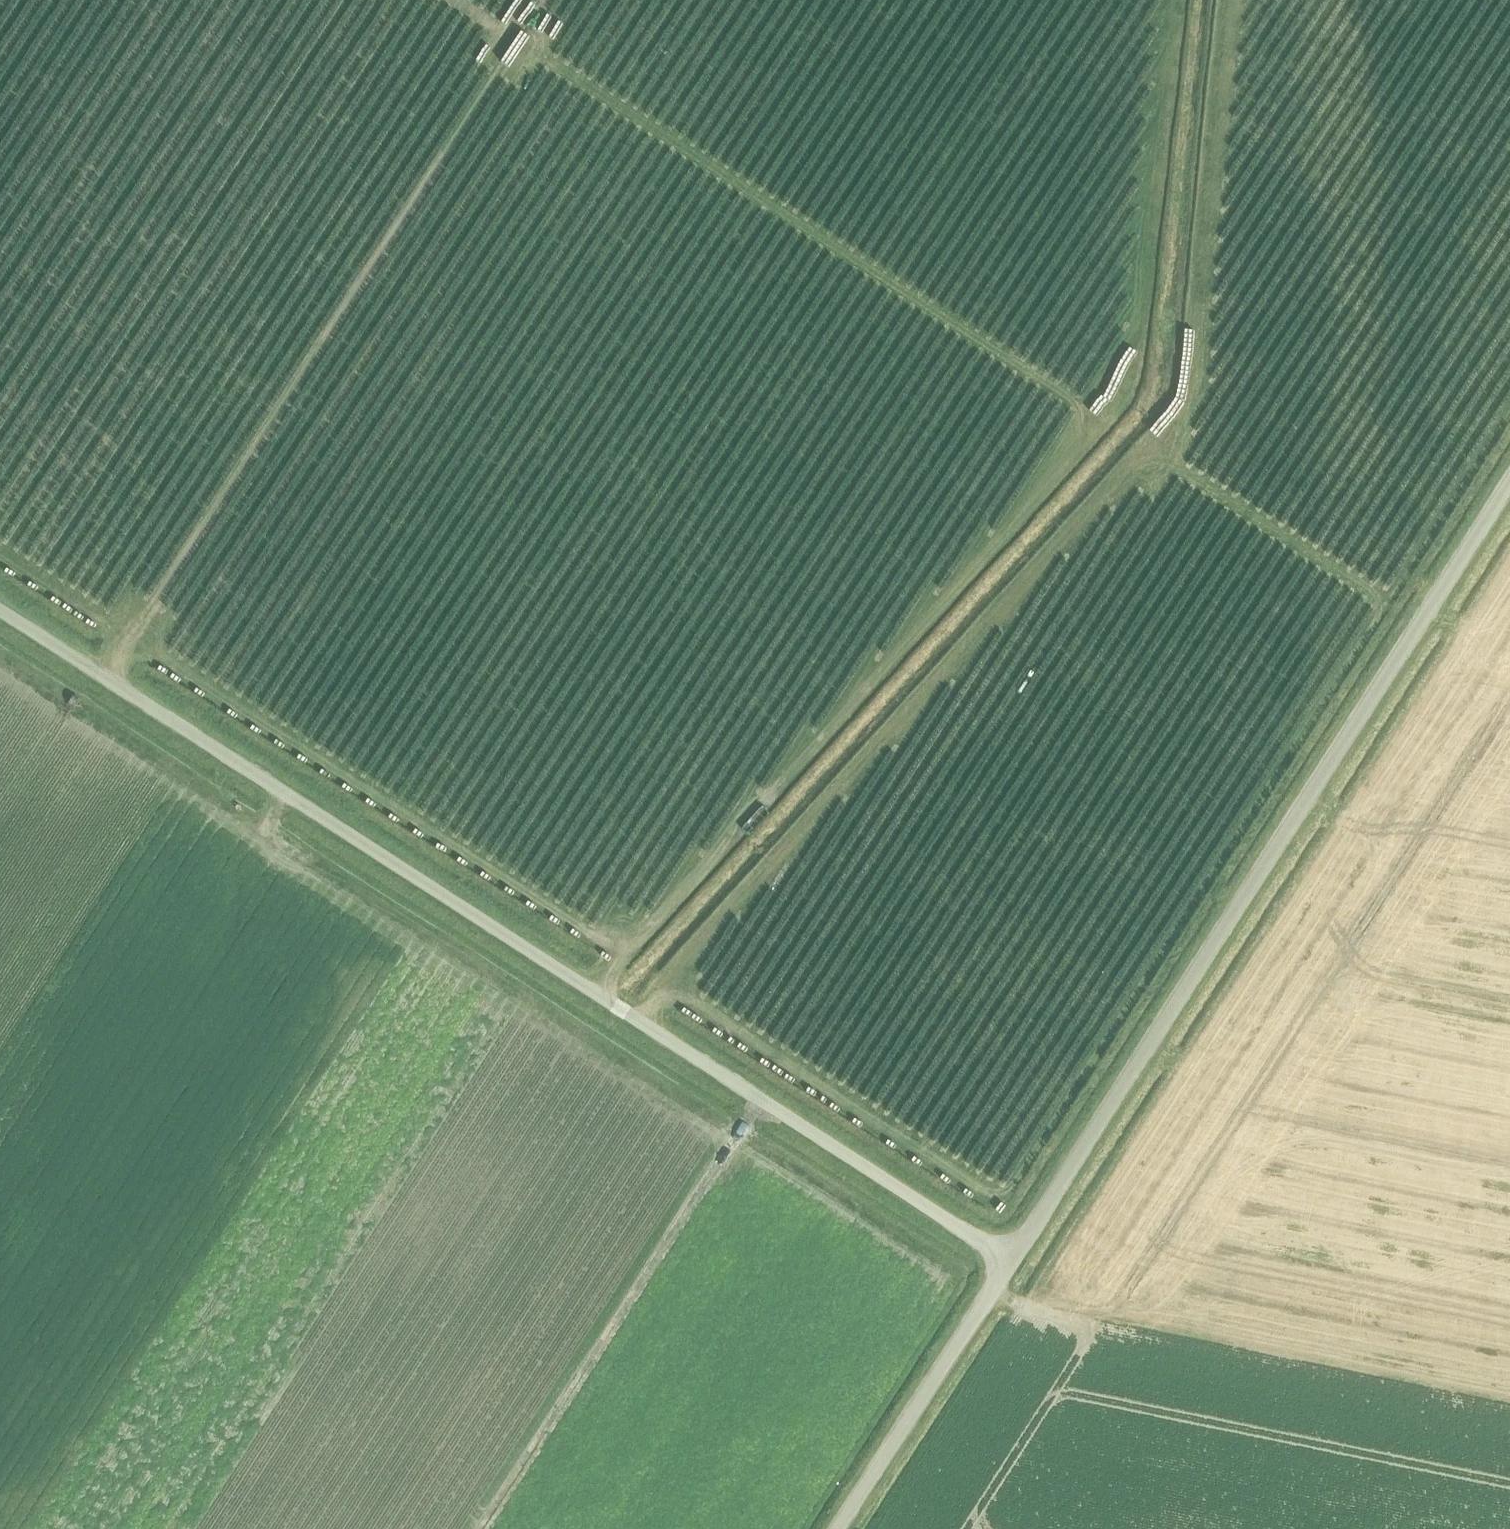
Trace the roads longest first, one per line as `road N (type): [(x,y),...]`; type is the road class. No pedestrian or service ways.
road 1 (unclassified): [(1008,1266),(0,612)]
road 2 (unclassified): [(1008,1266),(1509,471)]
road 3 (unclassified): [(837,1528),(1008,1266)]

